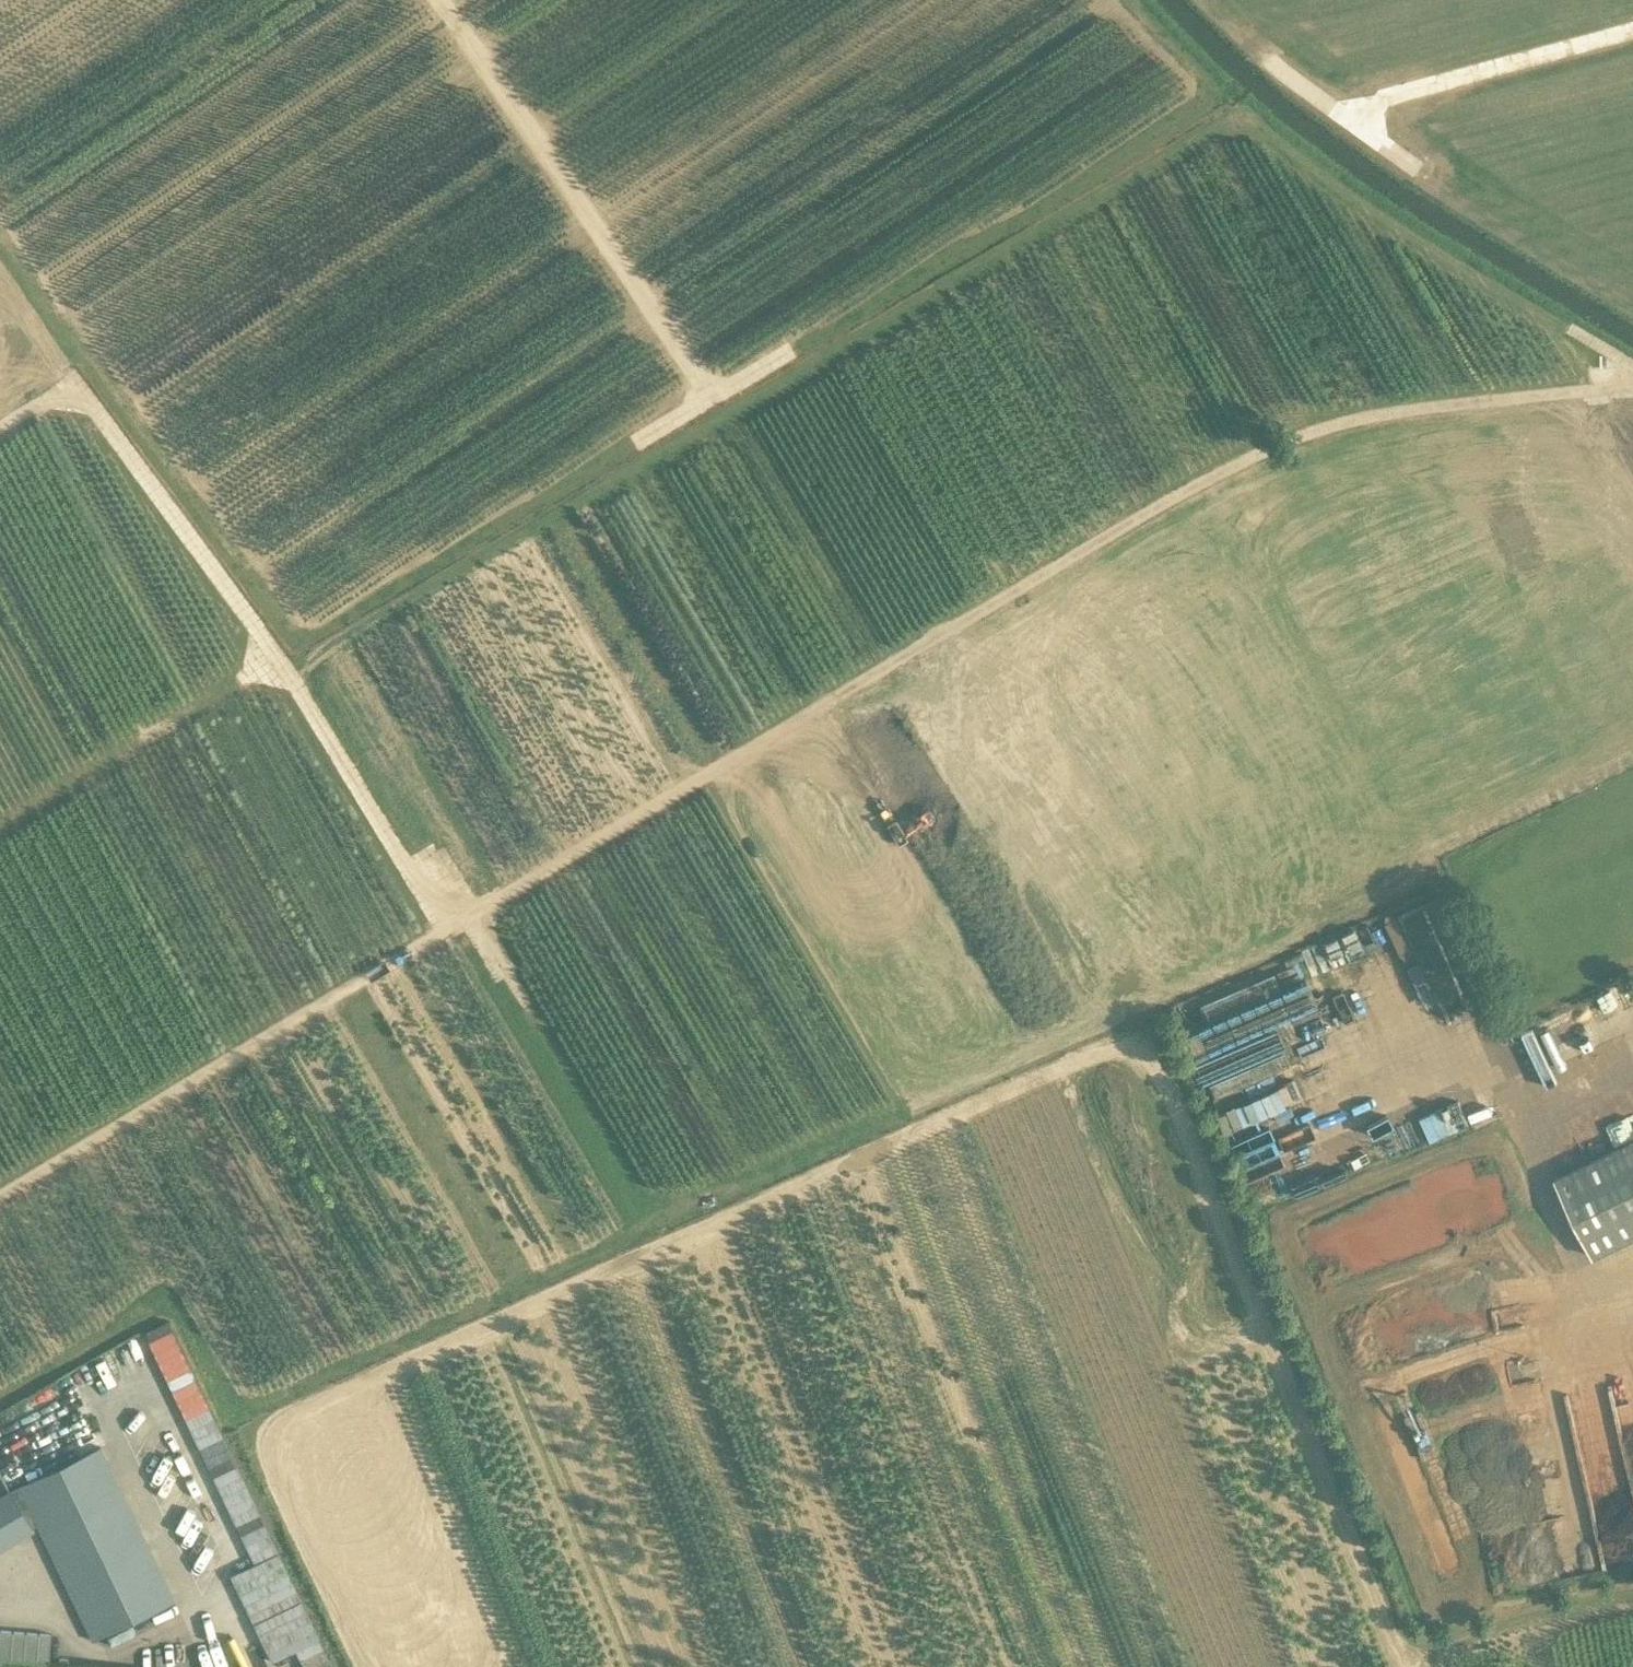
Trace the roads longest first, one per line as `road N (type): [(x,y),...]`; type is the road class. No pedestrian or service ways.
road 1 (track): [(1632,387),(1369,415),(1230,466),(0,1196)]
road 2 (track): [(0,831),(263,669),(286,668),(317,687),(470,913)]

